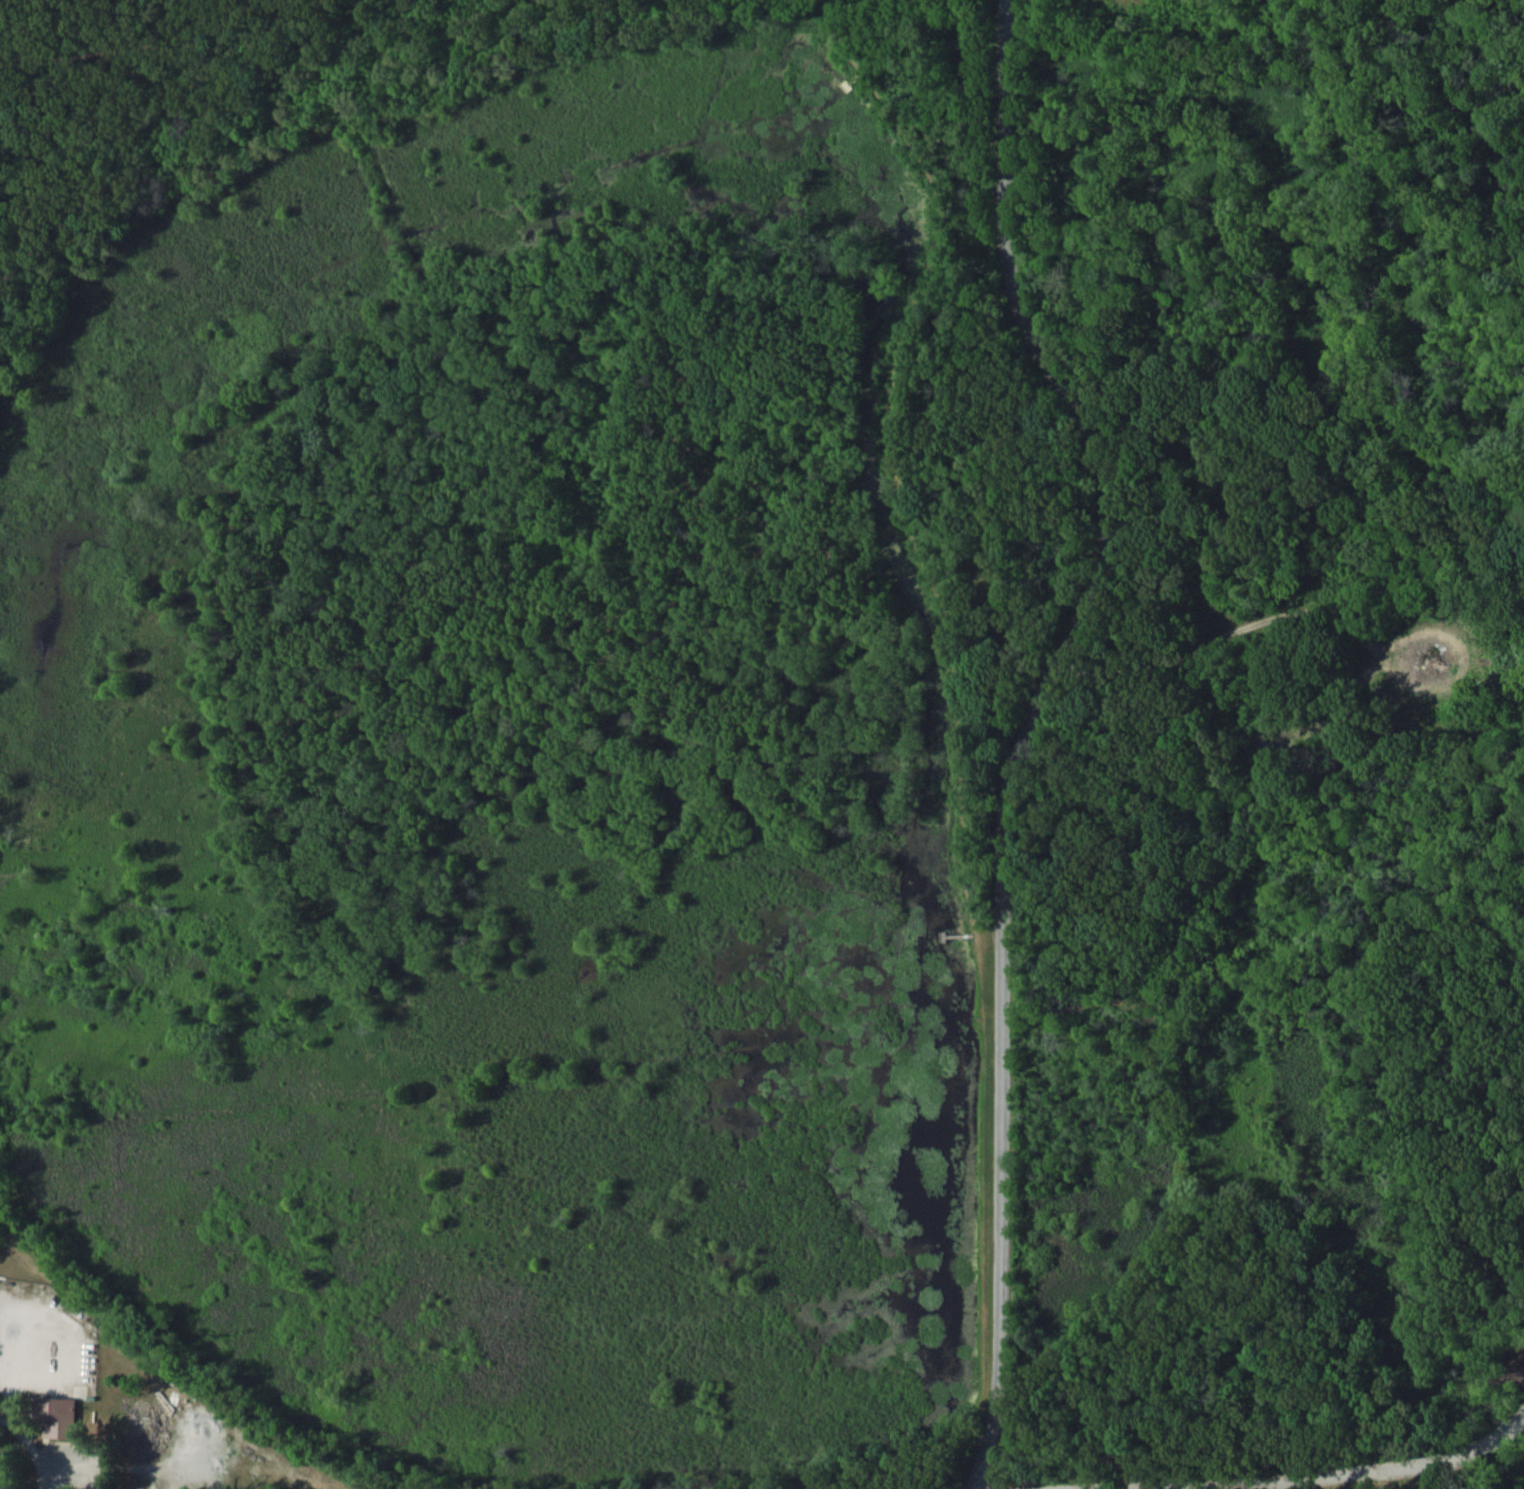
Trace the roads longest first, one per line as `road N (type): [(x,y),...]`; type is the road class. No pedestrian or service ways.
road 1 (residential): [(969,1486),(998,1404),(1003,812),(1014,756),(1111,554),(1116,516),(1107,452),(1020,310),(1003,255),(1005,0)]
road 2 (residential): [(1057,663),(1078,674),(1129,673),(1297,616),(1332,618),(1362,647),(1408,645)]

